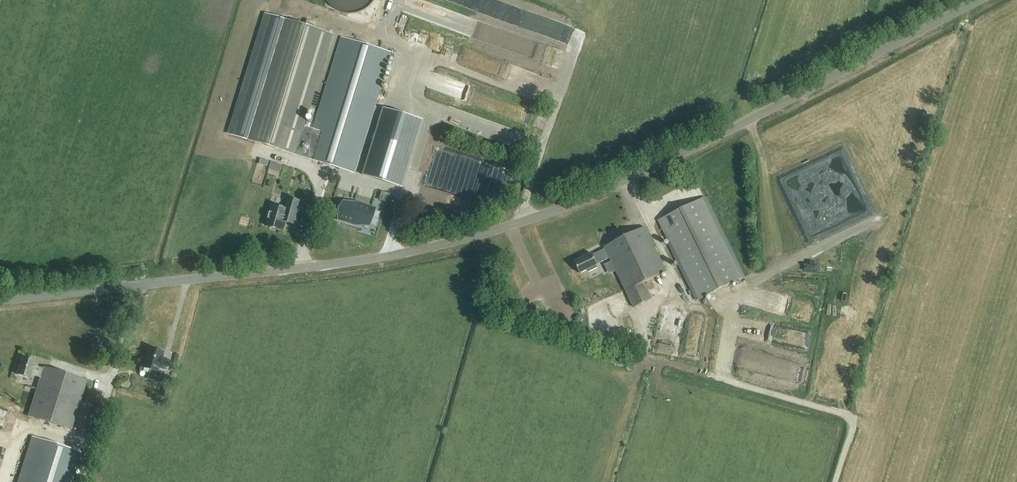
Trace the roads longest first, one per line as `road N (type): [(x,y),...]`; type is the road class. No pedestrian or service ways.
road 1 (tertiary): [(0,301),(349,263),(488,233),(628,181),(980,0)]

